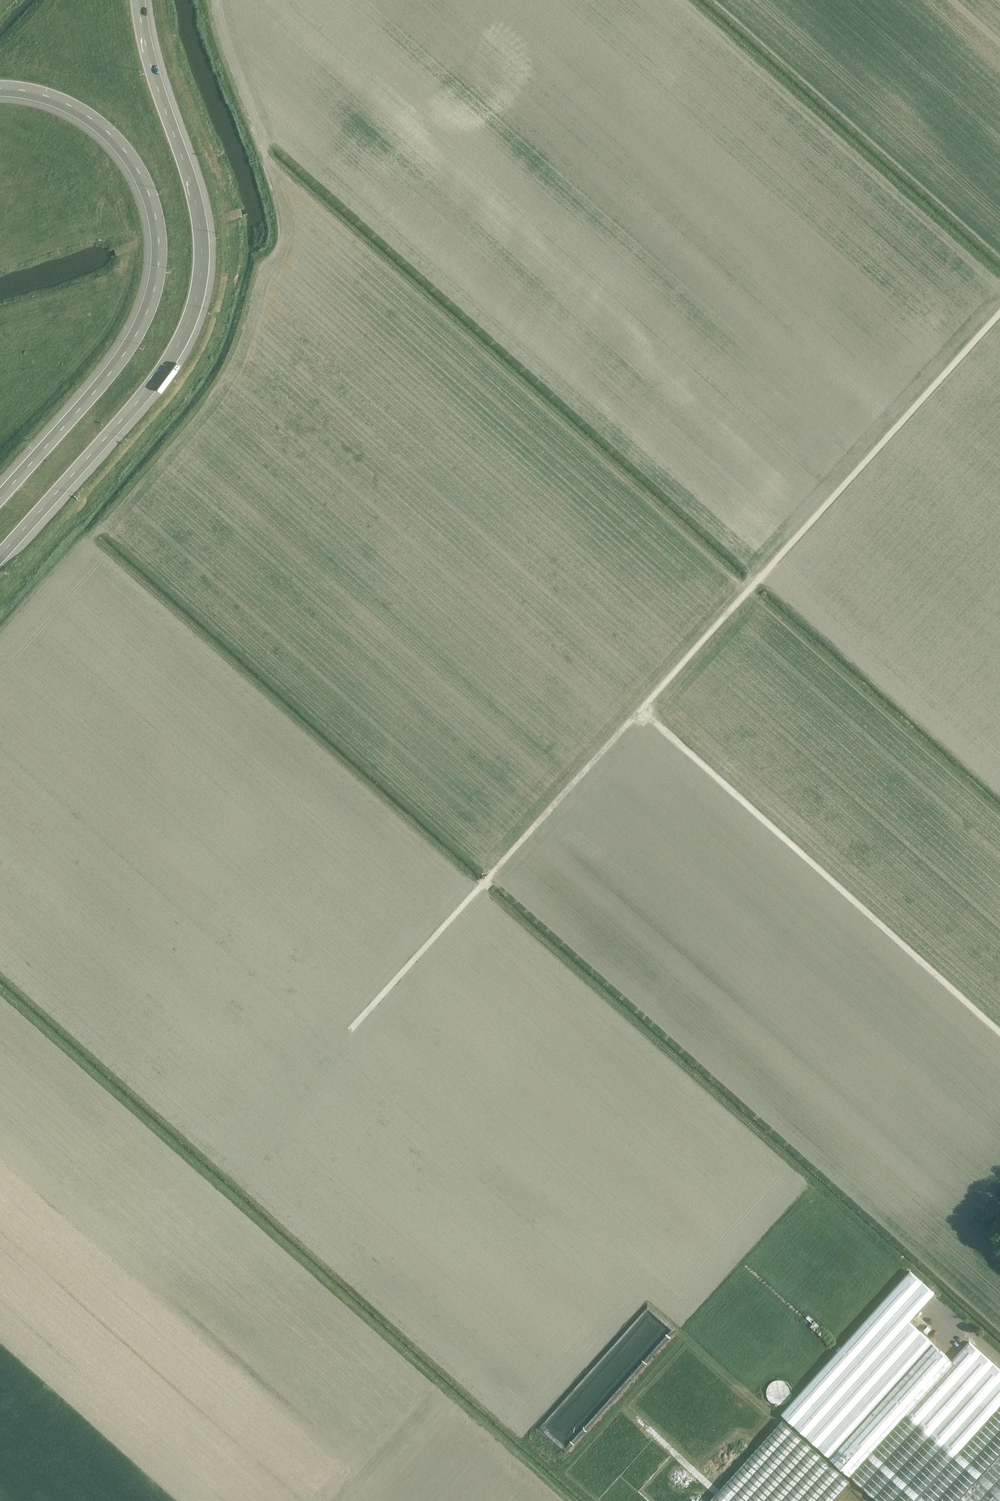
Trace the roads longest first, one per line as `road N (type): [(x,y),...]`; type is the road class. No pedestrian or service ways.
road 1 (motorway): [(0,555),(152,385),(197,297),(196,203),(139,0)]
road 2 (motorway): [(0,88),(69,104),(109,133),(149,193),(159,240),(155,288),(137,333),(0,498)]

